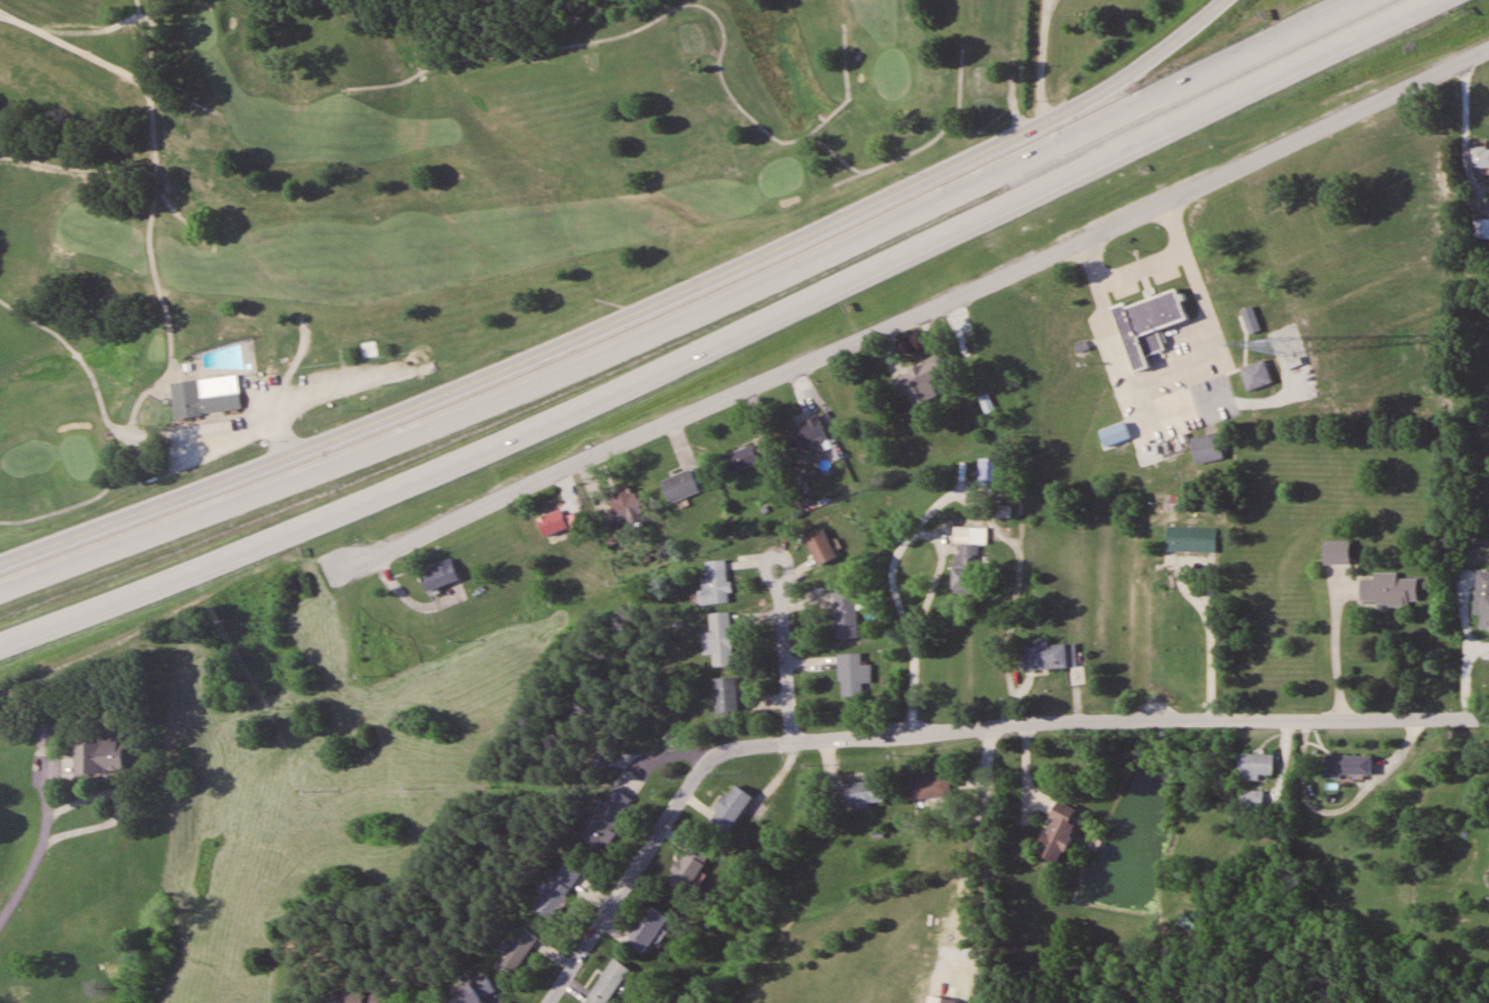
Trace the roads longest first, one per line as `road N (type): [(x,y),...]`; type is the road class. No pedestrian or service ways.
road 1 (trunk): [(0,647),(404,488),(647,380),(1434,0)]
road 2 (trunk): [(1366,0),(599,359),(0,592)]
road 3 (residential): [(0,566),(552,350),(1062,112),(1189,32),(1222,0)]
road 4 (residential): [(344,568),(1488,49)]
road 5 (residential): [(1488,722),(1036,726),(835,741),(708,761)]
road 6 (residential): [(548,1002),(708,761)]
road 7 (residential): [(792,747),(778,570)]
road 8 (residential): [(0,920),(33,869),(47,802)]

